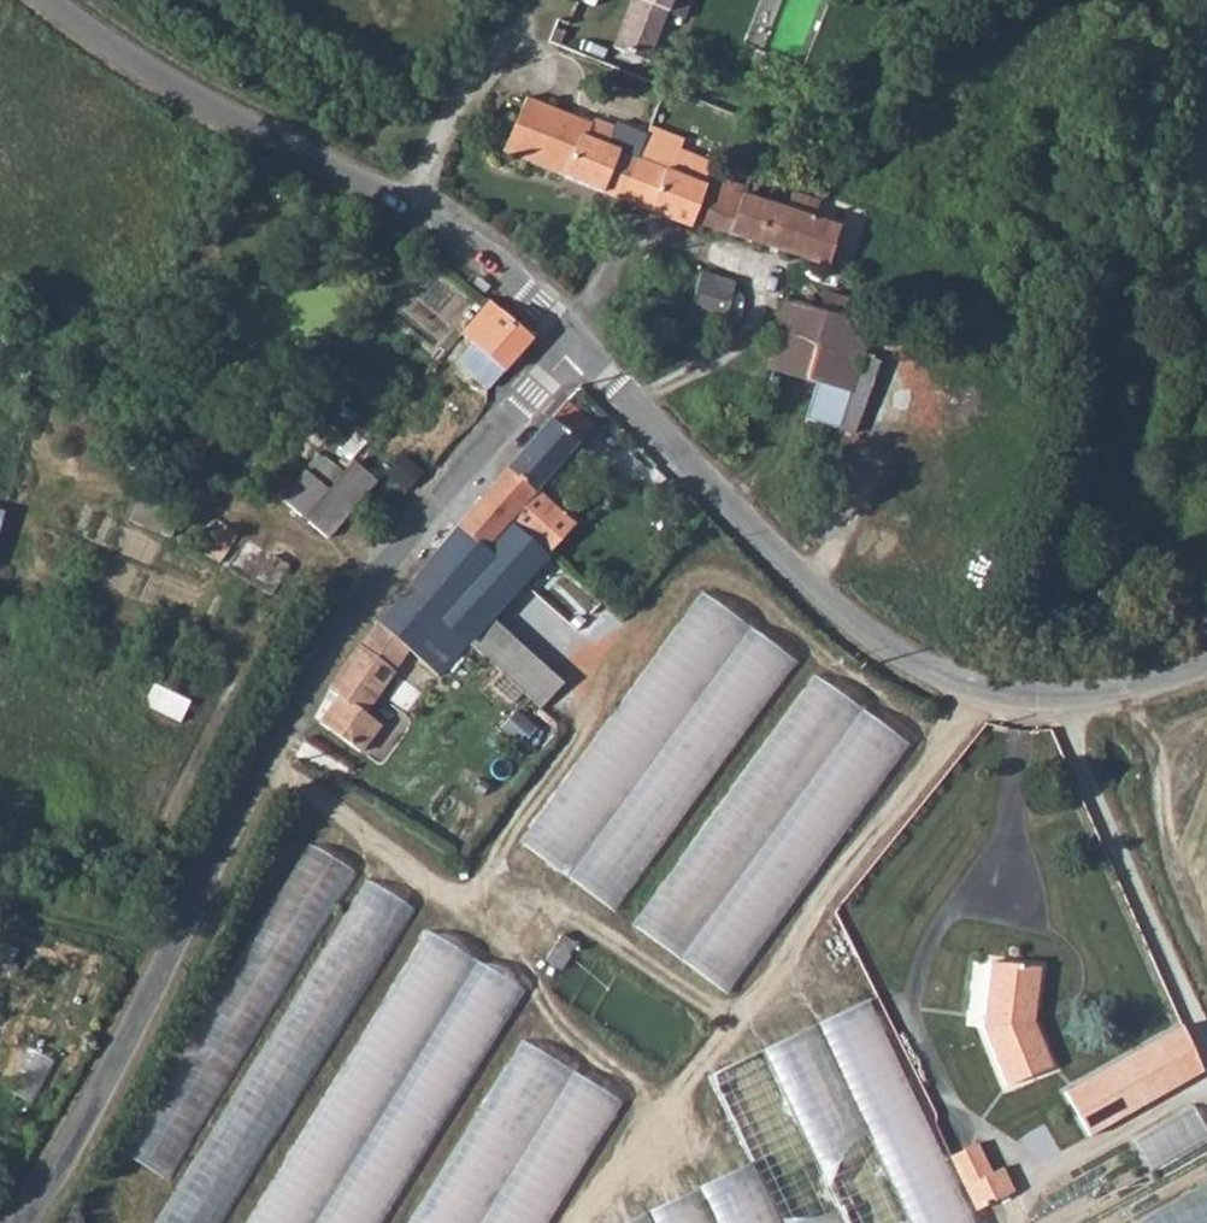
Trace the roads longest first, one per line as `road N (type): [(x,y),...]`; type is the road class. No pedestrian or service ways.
road 1 (unclassified): [(575,345),(341,630),(75,1133),(16,1222)]
road 2 (unclassified): [(575,345),(845,619),(916,666),(991,692),(1059,700),(1206,662)]
road 3 (unclassified): [(50,0),(436,225),(575,345)]
road 4 (track): [(1059,700),(1206,1037)]
road 5 (track): [(408,210),(522,0)]

